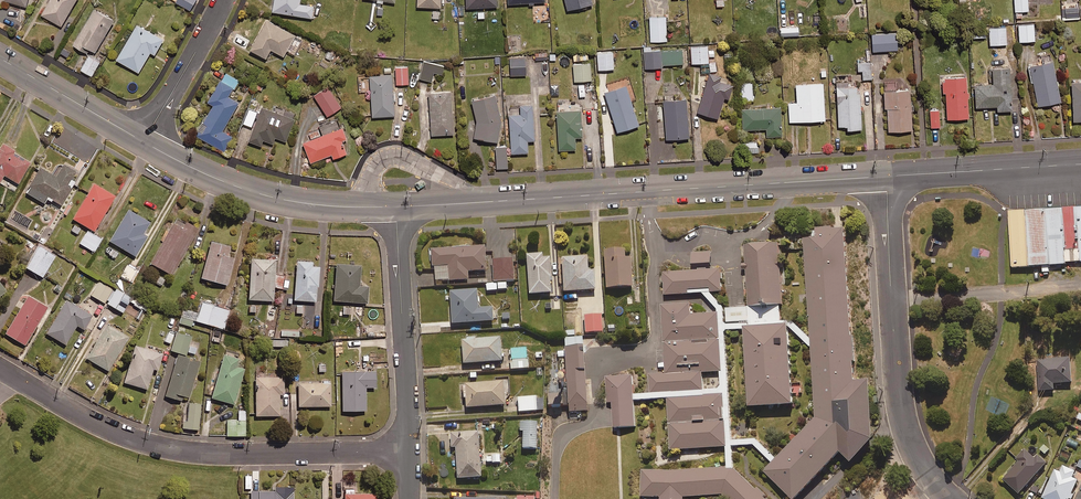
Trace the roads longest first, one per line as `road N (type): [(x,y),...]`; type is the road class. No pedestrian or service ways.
road 1 (tertiary): [(885,176),(396,207)]
road 2 (residential): [(0,370),(101,429),(163,448),(408,452)]
road 3 (residential): [(948,498),(918,460),(899,406),(885,176)]
road 4 (tertiary): [(396,207),(288,201),(217,179),(145,140)]
road 5 (residential): [(408,452),(396,207)]
road 6 (tertiary): [(1080,164),(885,176)]
road 7 (tertiary): [(145,140),(0,57)]
road 8 (residential): [(222,0),(145,140)]

